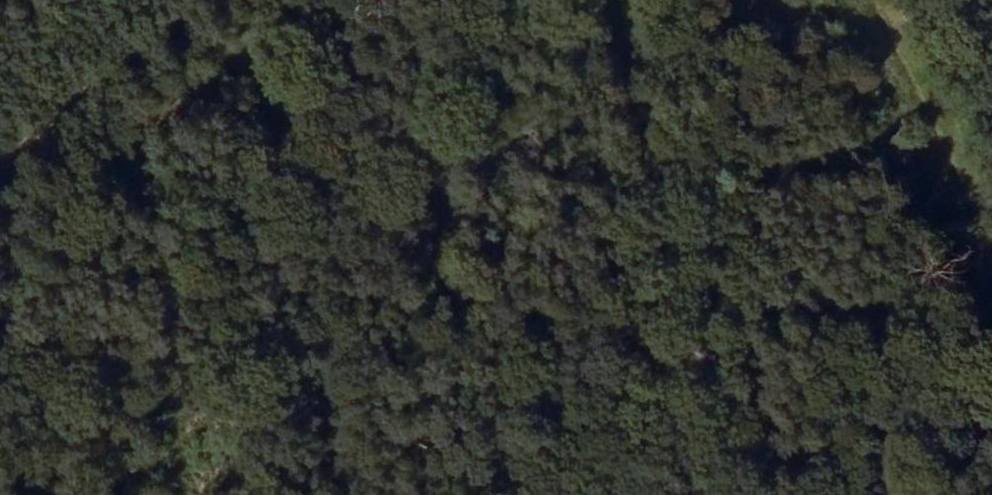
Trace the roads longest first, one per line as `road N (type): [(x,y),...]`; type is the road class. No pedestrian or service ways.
road 1 (track): [(739,0),(755,187),(755,346),(784,494)]

